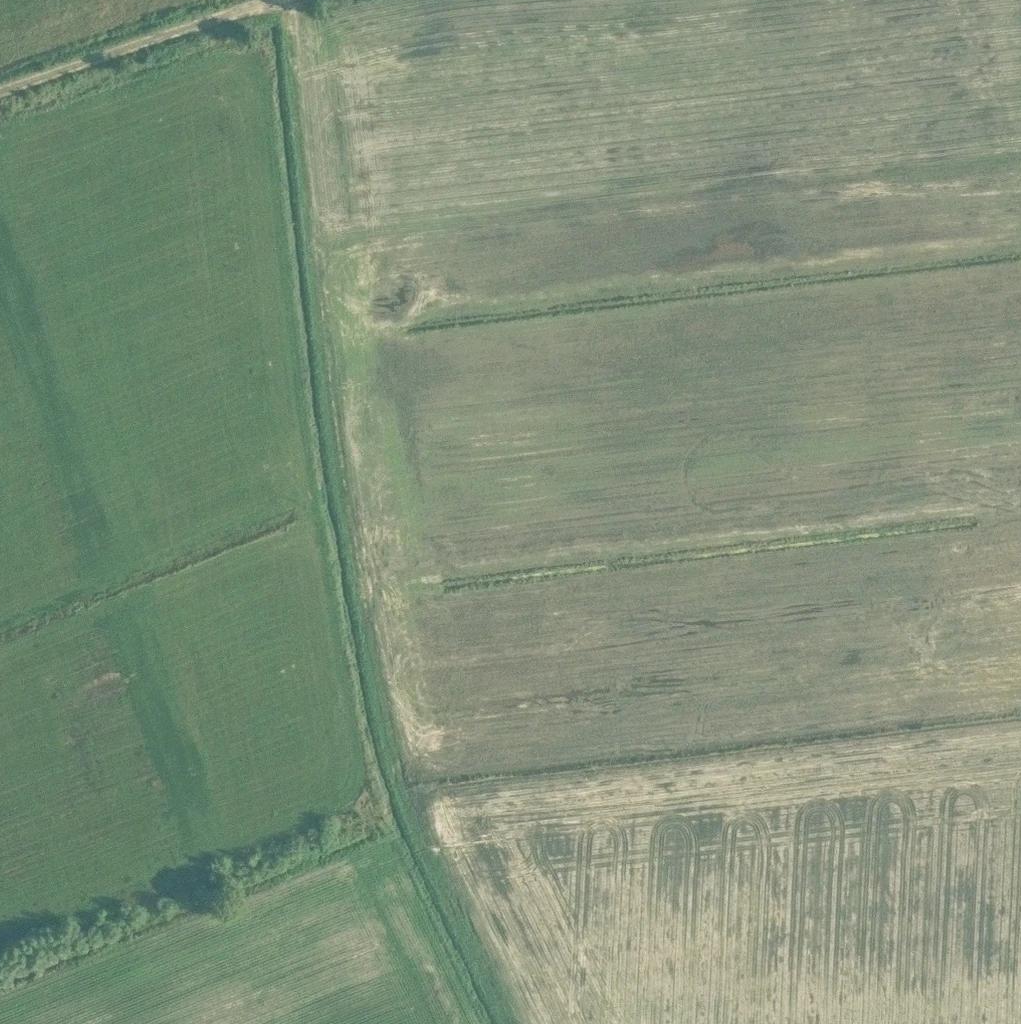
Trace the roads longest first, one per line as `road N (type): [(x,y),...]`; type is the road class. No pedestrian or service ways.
road 1 (track): [(0,96),(293,0)]

